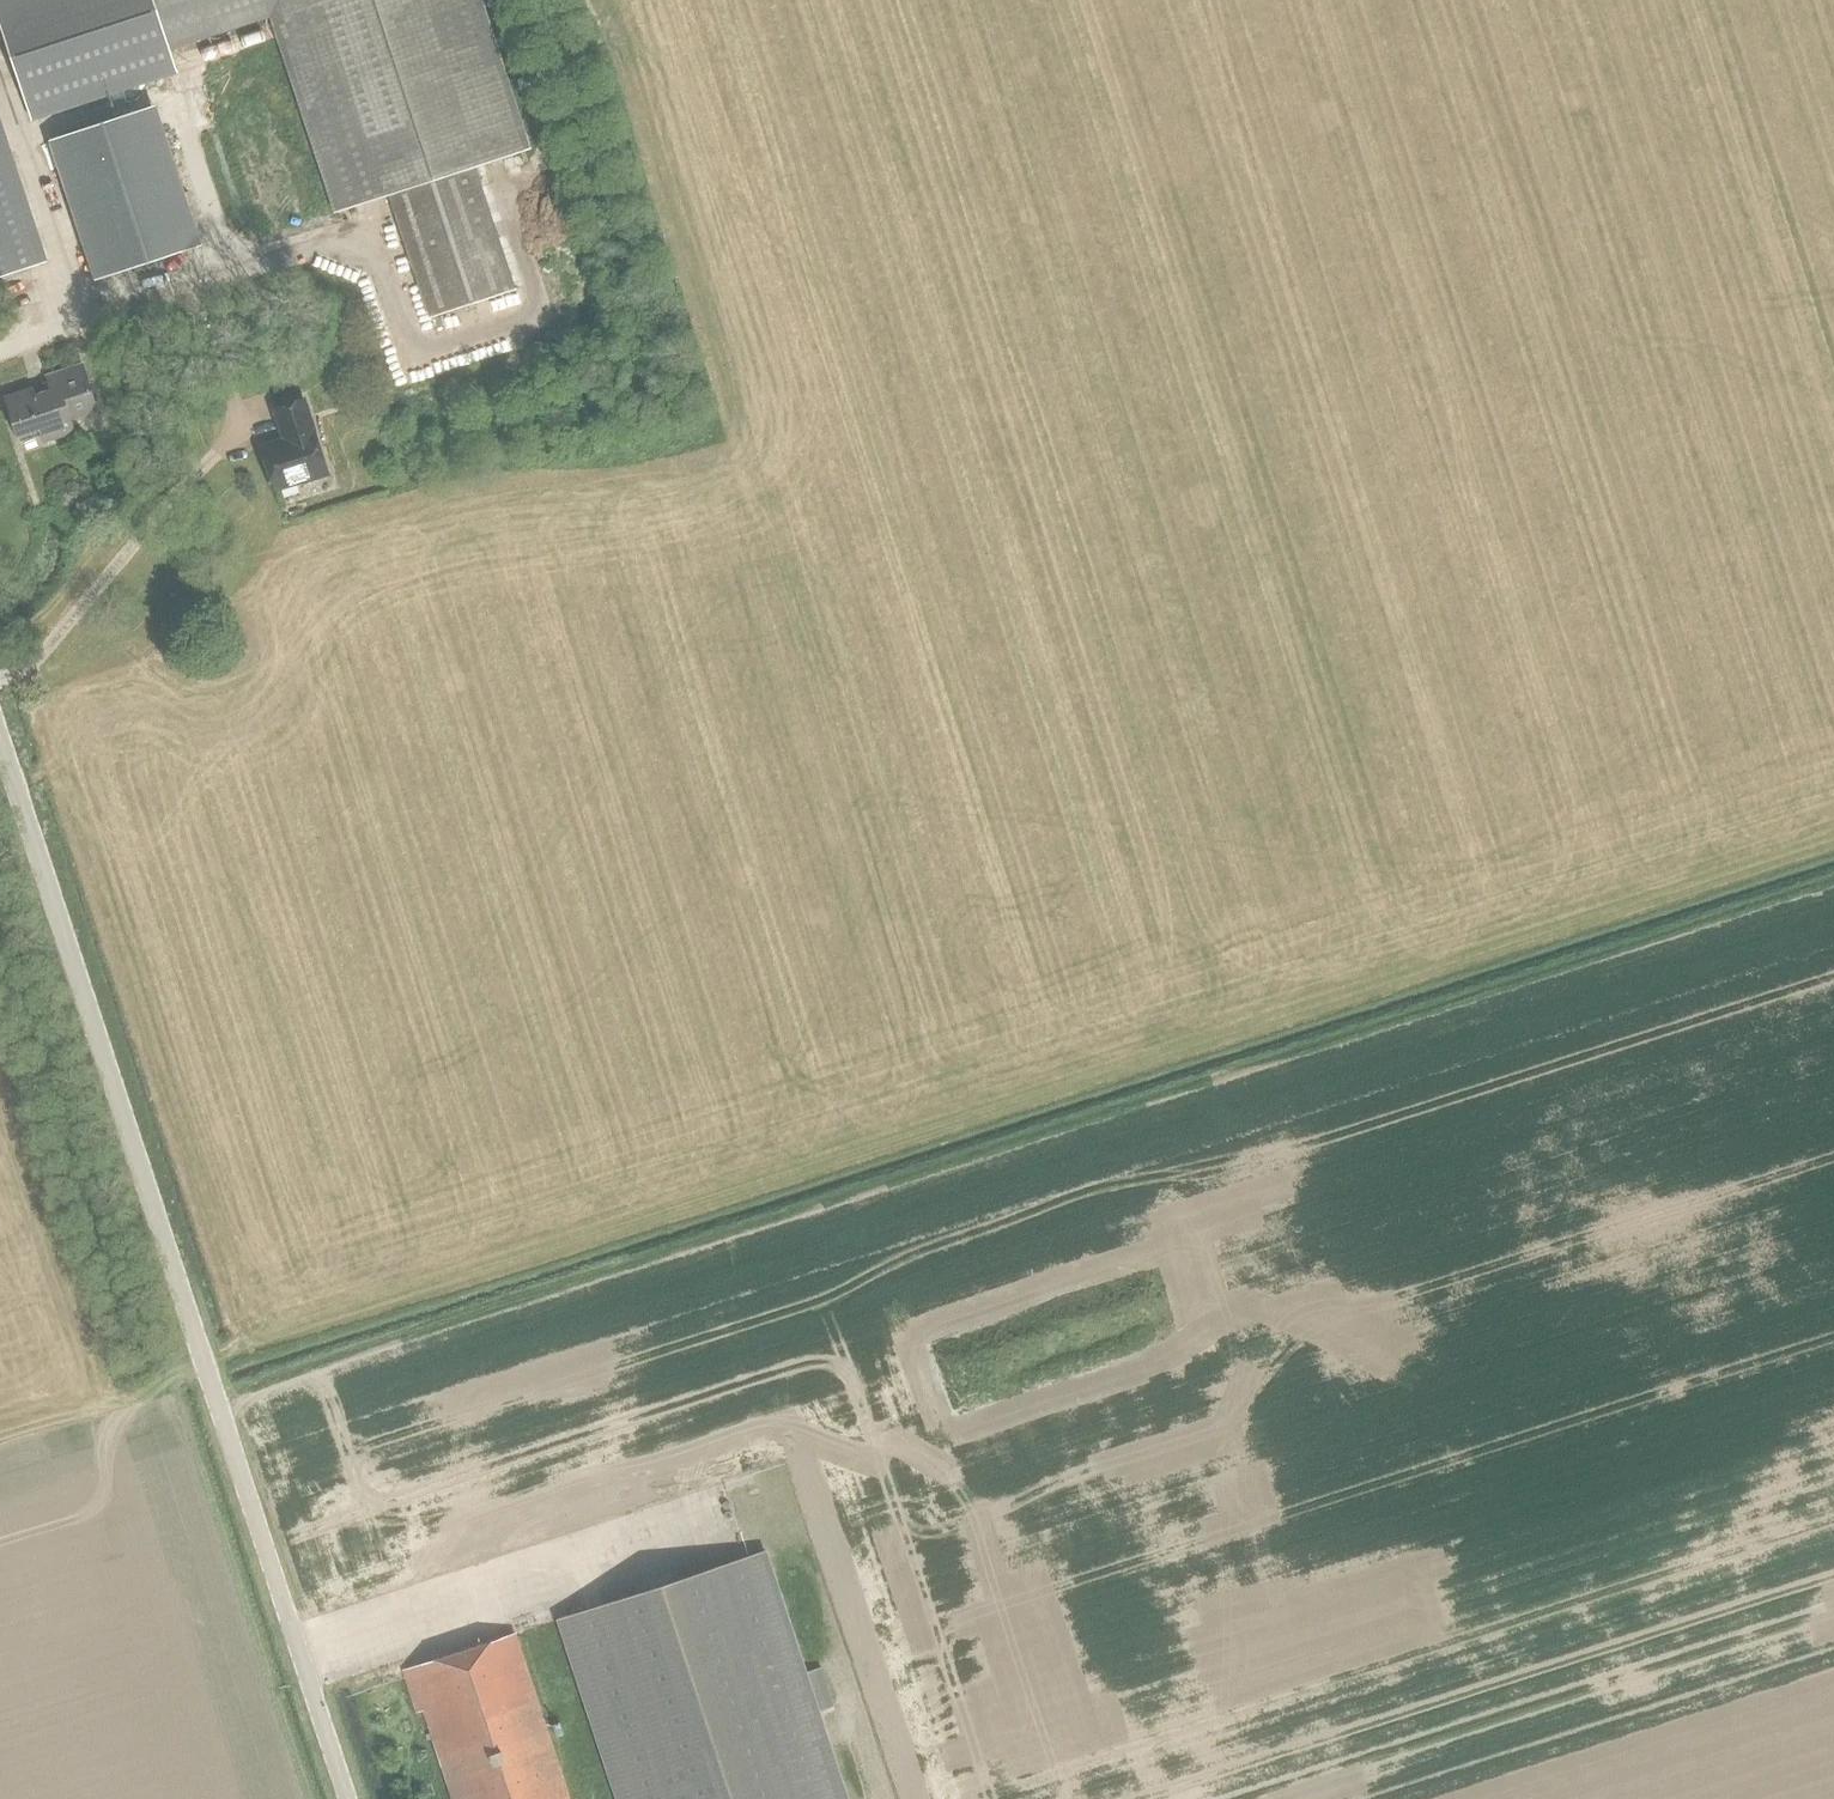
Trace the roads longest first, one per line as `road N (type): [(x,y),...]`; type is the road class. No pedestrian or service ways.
road 1 (unclassified): [(346,1798),(0,743)]

